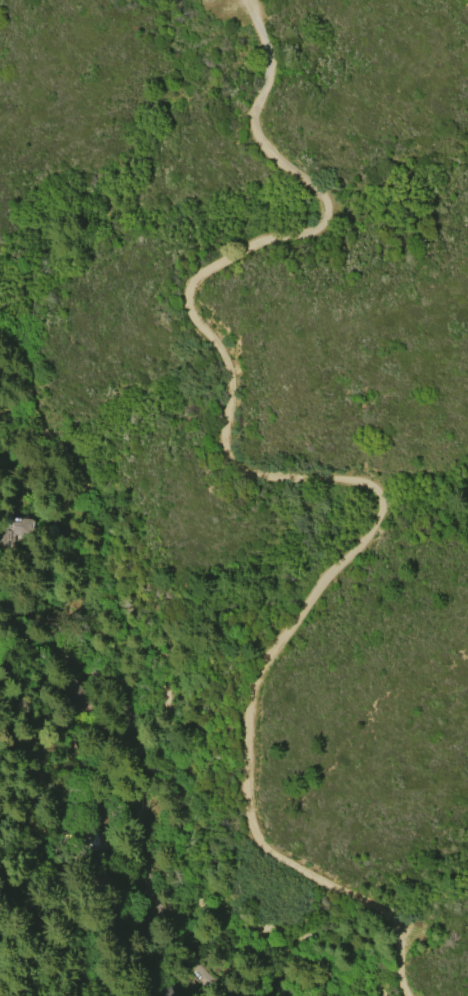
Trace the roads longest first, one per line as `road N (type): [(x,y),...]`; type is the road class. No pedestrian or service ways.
road 1 (track): [(250,0),(269,61),(255,119),(263,139),(309,180),(328,211),(323,225),(302,237),(221,258),(192,287),(191,303),(229,372),(228,433),(245,469),(356,479),(379,496),(365,539),(320,586),(260,673),(245,785),(250,818),(267,846),(406,932),(413,995)]
road 2 (track): [(0,322),(28,375),(43,431),(84,504),(108,602),(160,705),(194,878),(229,923),(344,995)]
road 3 (residential): [(241,995),(181,947),(159,916),(142,876),(139,775),(119,714),(94,676),(0,620)]
road 4 (residential): [(86,995),(51,907),(43,839),(52,767),(23,699),(0,683)]

